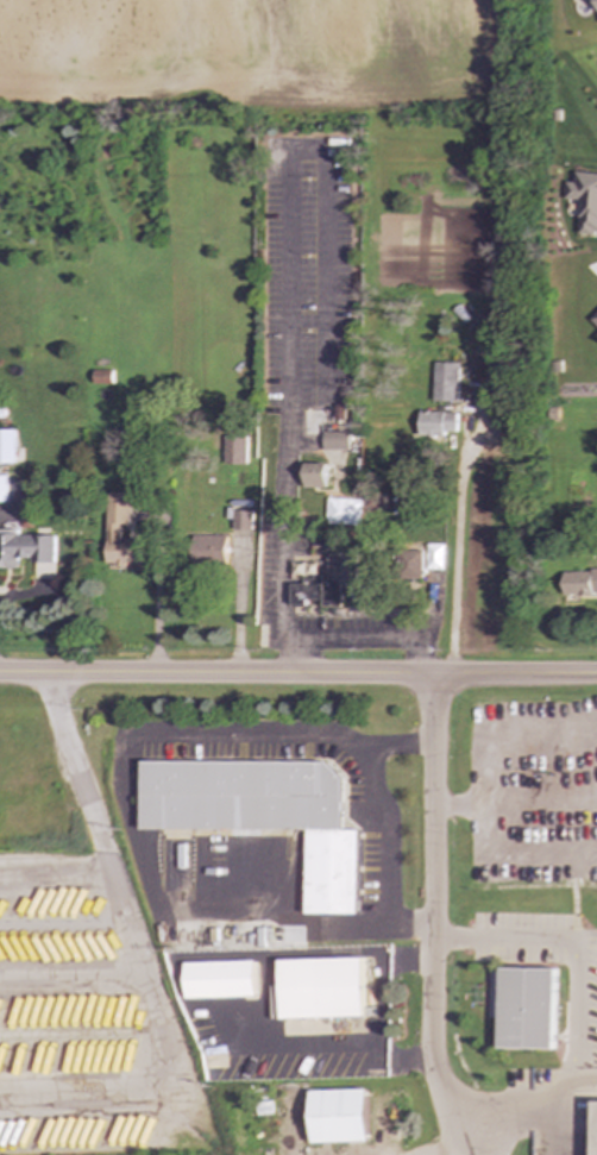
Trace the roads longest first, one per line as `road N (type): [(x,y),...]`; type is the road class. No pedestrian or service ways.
road 1 (residential): [(40,674),(180,1071),(162,1080),(0,1087)]
road 2 (secondary): [(596,676),(0,674)]
road 3 (residential): [(435,677),(431,1050),(445,1118),(463,1147)]
road 4 (residential): [(0,973),(146,974)]

